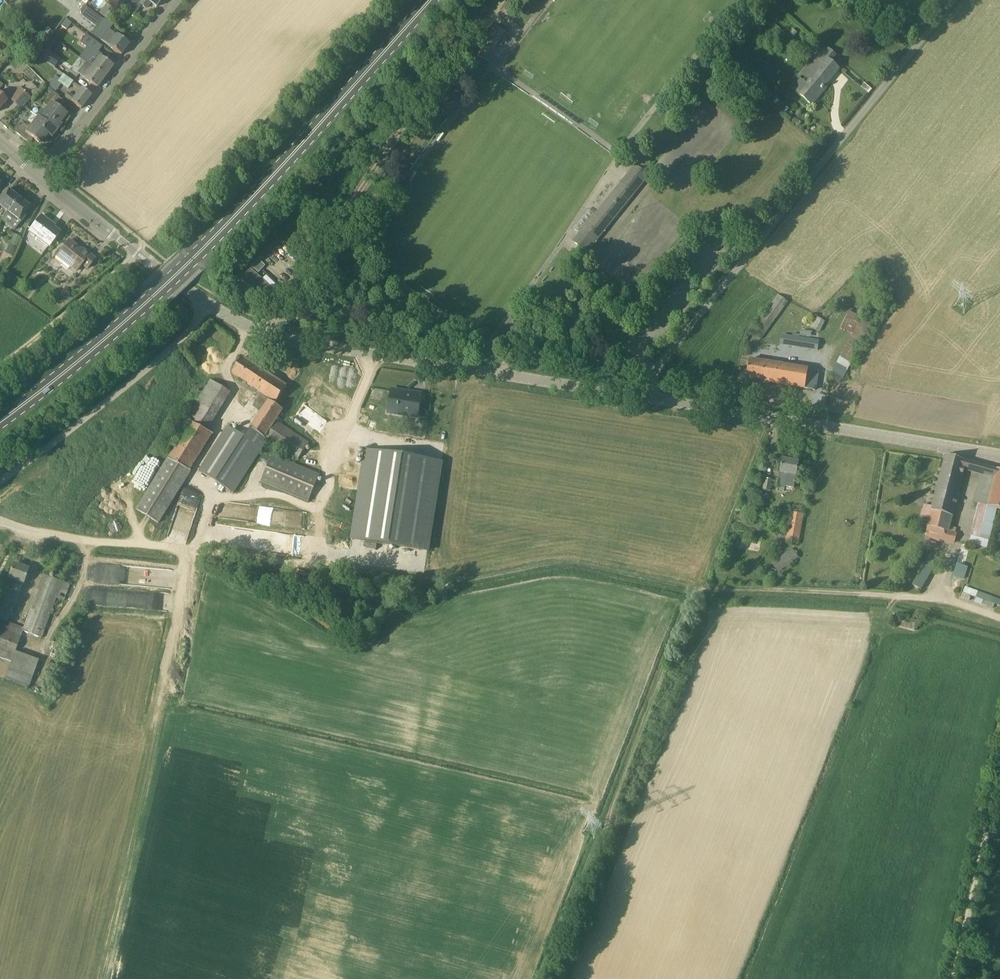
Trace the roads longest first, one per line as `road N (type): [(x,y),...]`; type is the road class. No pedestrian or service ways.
road 1 (primary): [(0,423),(192,259),(430,0)]
road 2 (track): [(188,549),(434,579),(570,561),(698,587)]
road 3 (residential): [(647,398),(664,359),(954,0)]
road 4 (secondary): [(647,398),(312,344),(264,332),(208,304)]
road 5 (track): [(188,549),(96,978)]
road 6 (track): [(543,978),(698,587)]
road 7 (track): [(491,0),(264,332)]
road 8 (secondary): [(999,455),(647,398)]
road 9 (track): [(698,587),(925,597),(999,618)]
road 10 (unclassified): [(0,481),(183,338),(208,304)]
road 11 (residential): [(43,178),(176,0)]
road 12 (track): [(999,765),(954,978)]
road 13 (secondary): [(208,304),(43,178)]
road 14 (track): [(0,519),(62,536),(188,549)]
road 15 (track): [(137,252),(0,367)]

